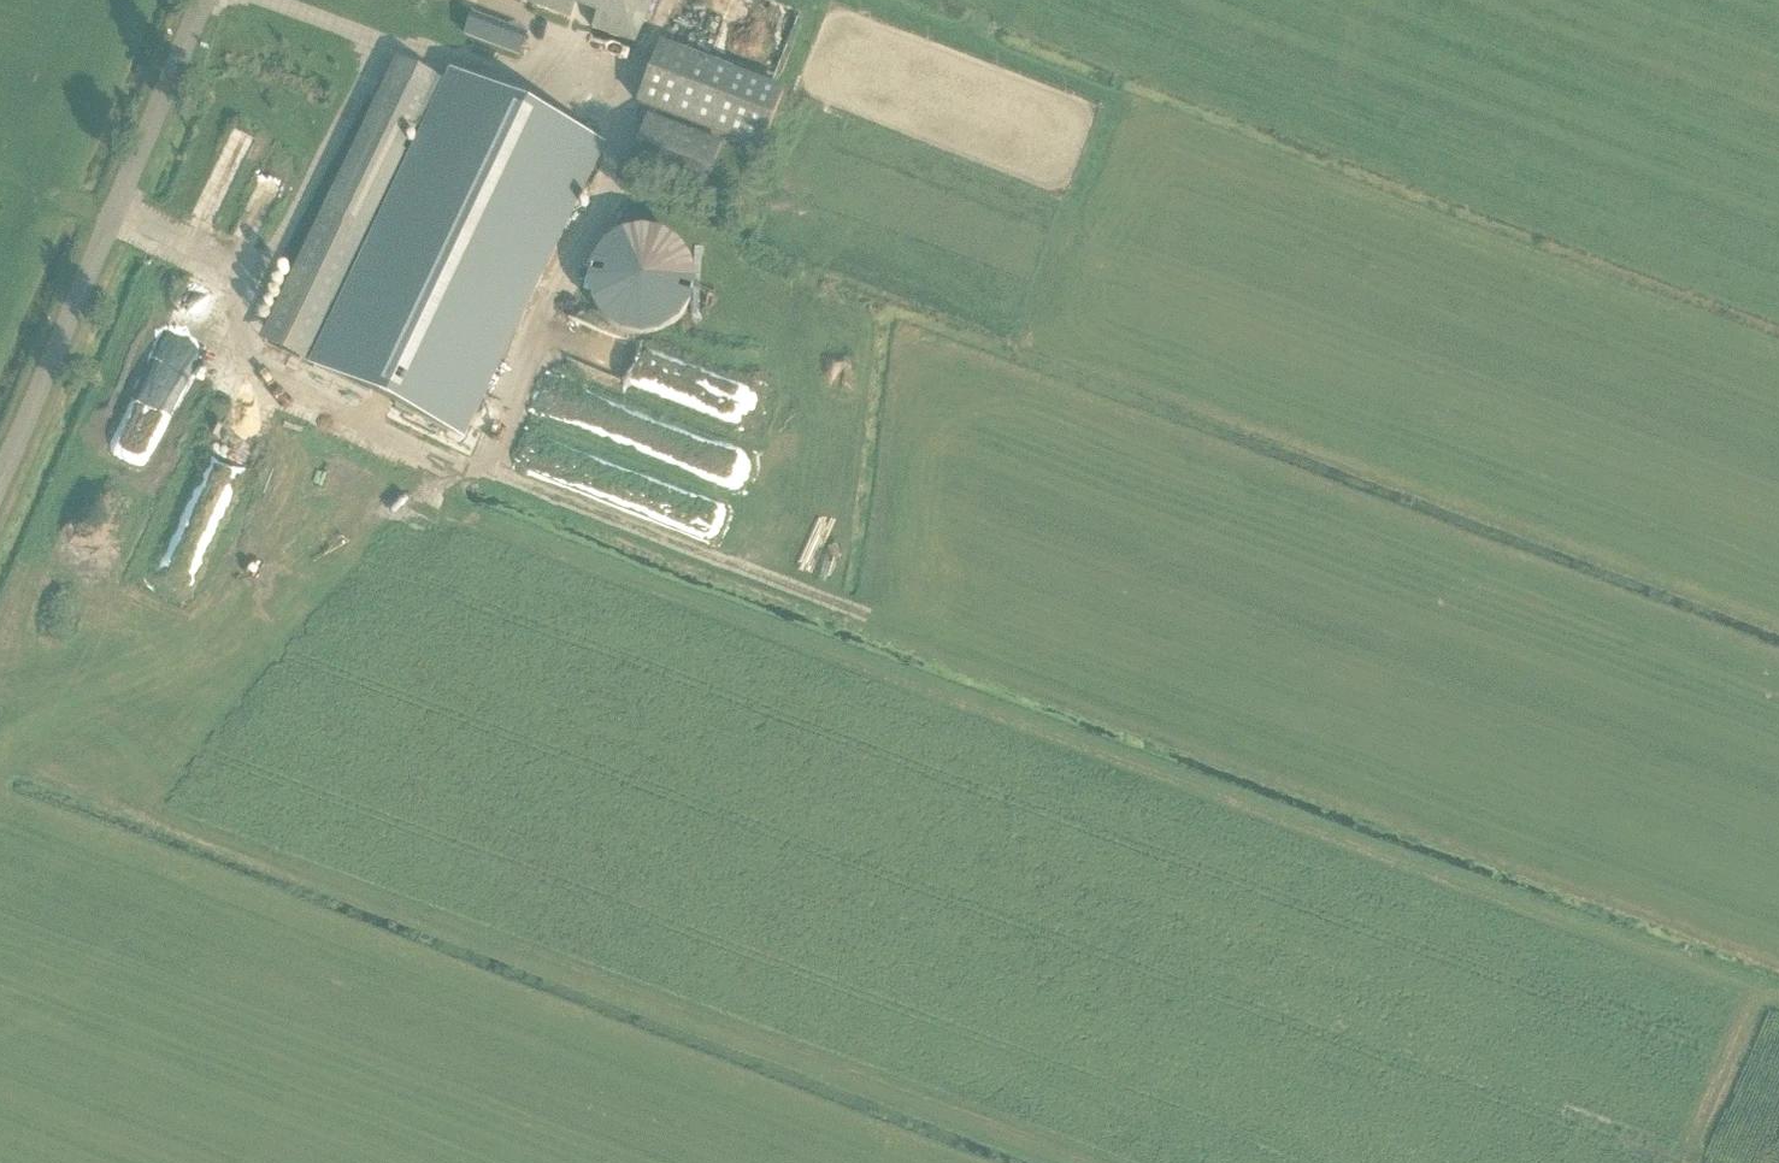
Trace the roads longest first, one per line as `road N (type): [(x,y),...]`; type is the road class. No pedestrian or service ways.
road 1 (tertiary): [(0,460),(202,0)]

